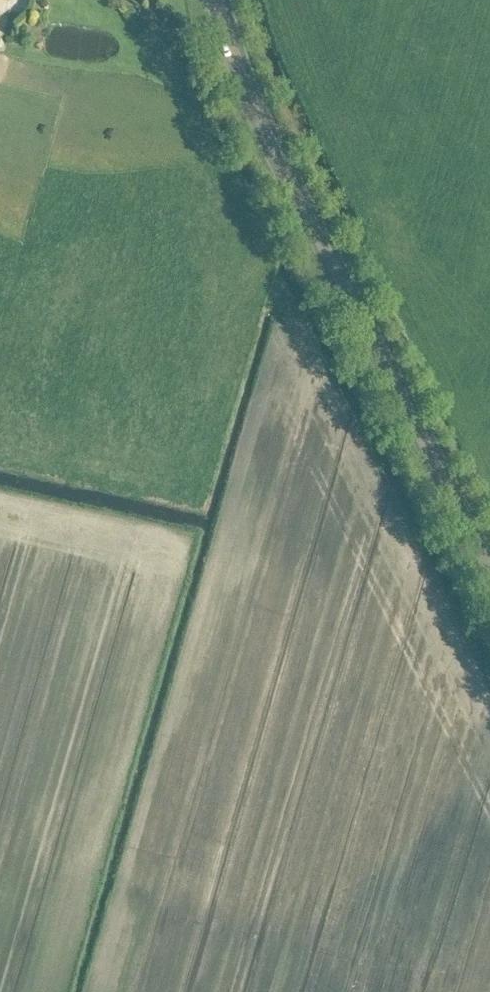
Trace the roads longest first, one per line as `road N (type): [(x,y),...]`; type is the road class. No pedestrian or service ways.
road 1 (tertiary): [(489,572),(277,157),(218,0)]

